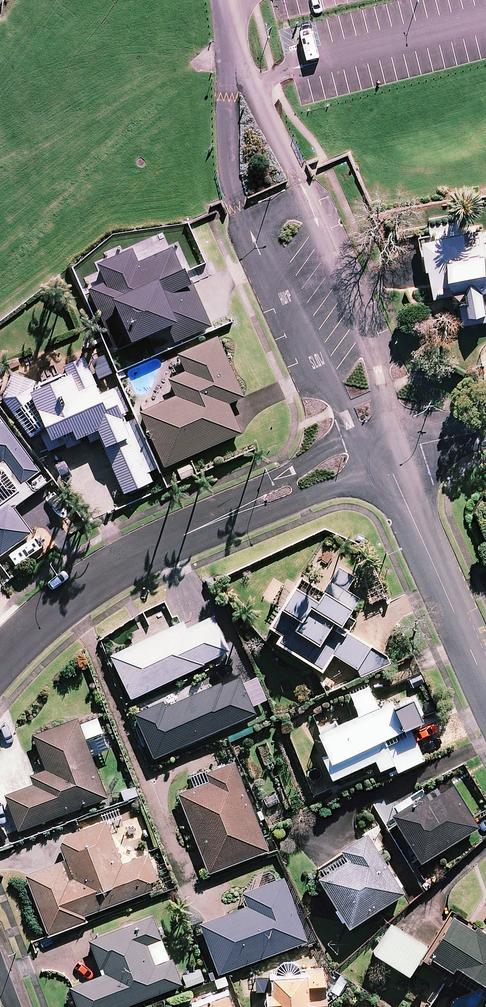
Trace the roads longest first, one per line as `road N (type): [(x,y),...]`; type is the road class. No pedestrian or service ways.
road 1 (residential): [(0,670),(61,608),(115,569),(350,459),(384,452)]
road 2 (residential): [(246,224),(229,169),(234,53),(306,196)]
road 3 (residential): [(306,196),(375,357),(390,412),(384,452)]
road 4 (residential): [(384,452),(354,430),(246,224)]
road 5 (residential): [(384,452),(485,686)]

